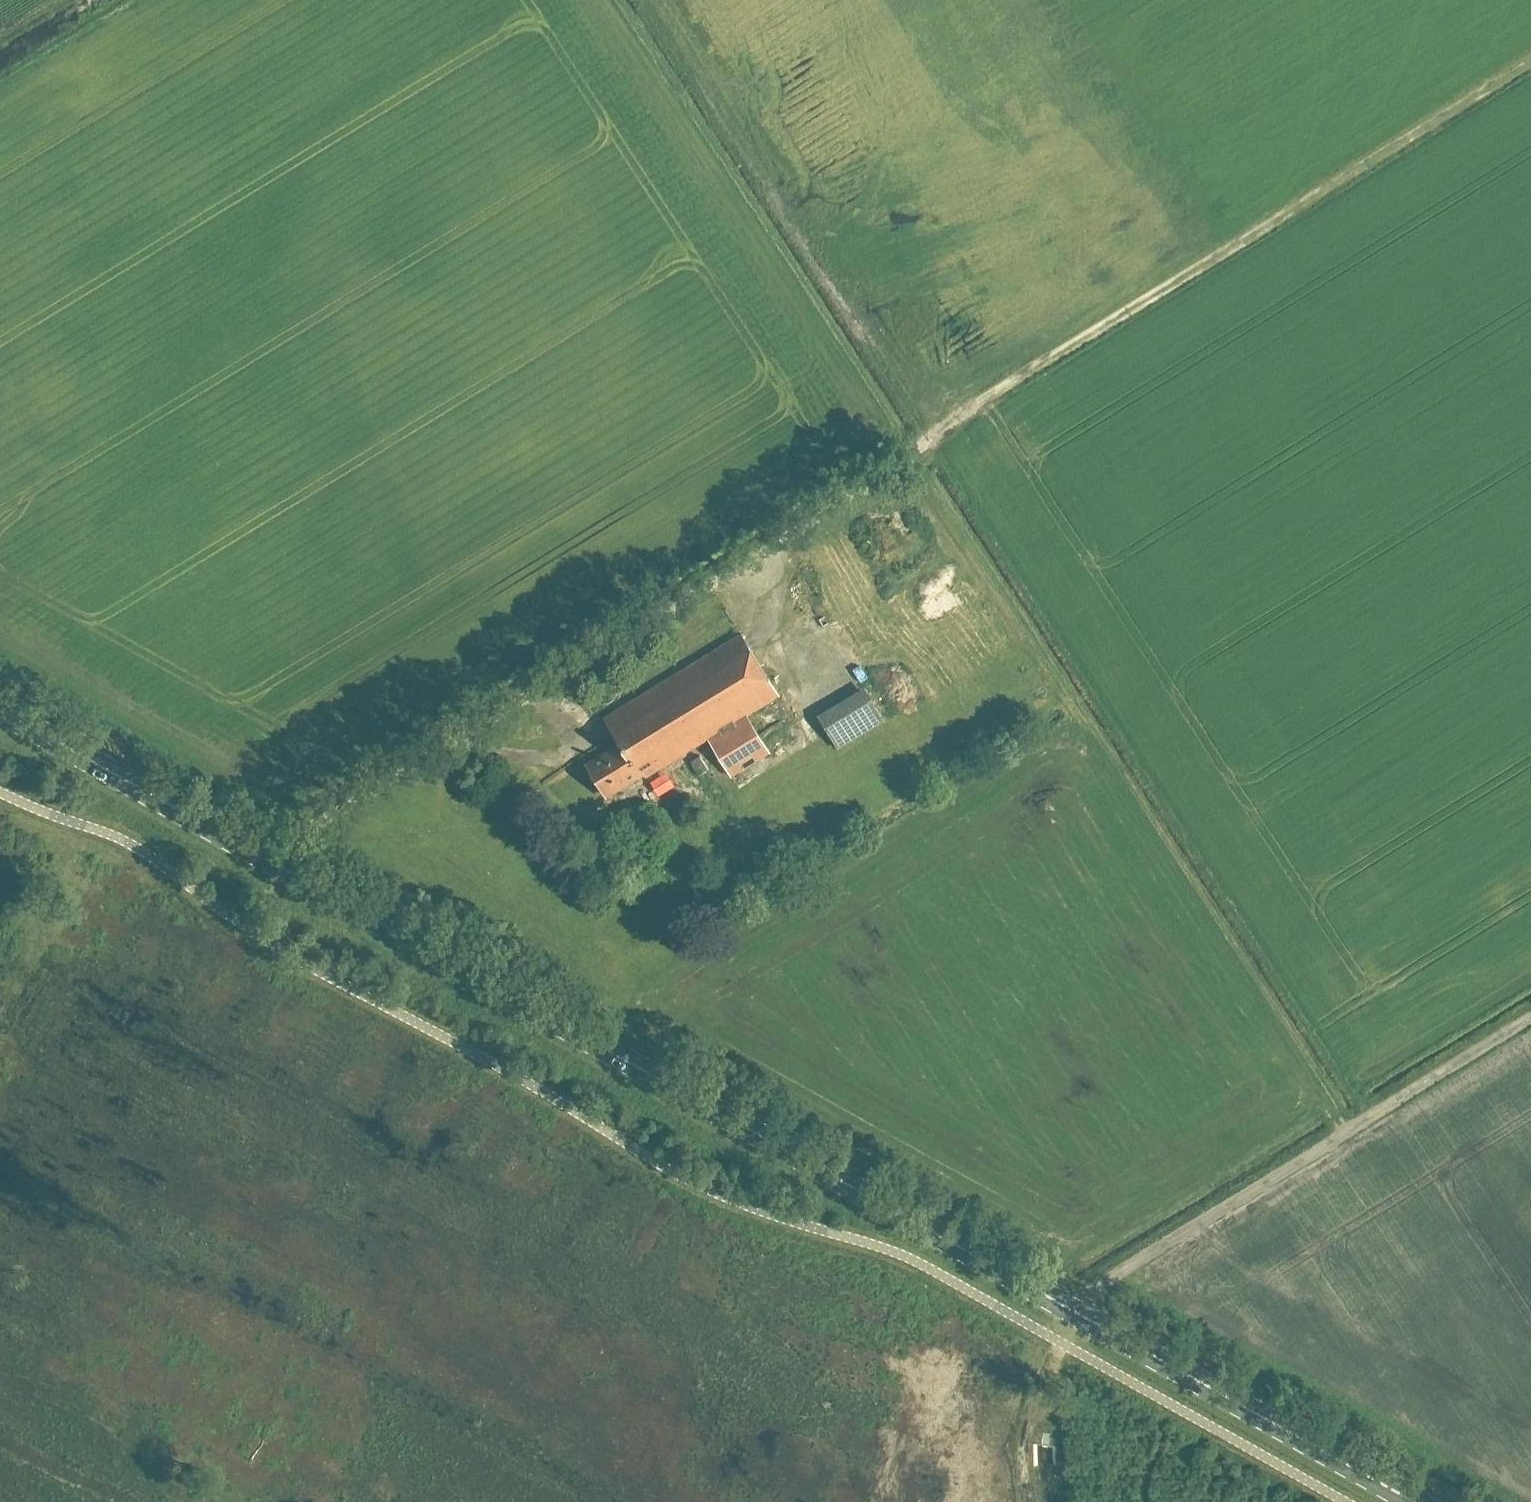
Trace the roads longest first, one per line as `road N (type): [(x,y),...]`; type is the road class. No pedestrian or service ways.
road 1 (primary): [(1431,1501),(0,708)]
road 2 (track): [(1530,59),(904,449),(882,477)]
road 3 (track): [(0,84),(137,0)]

